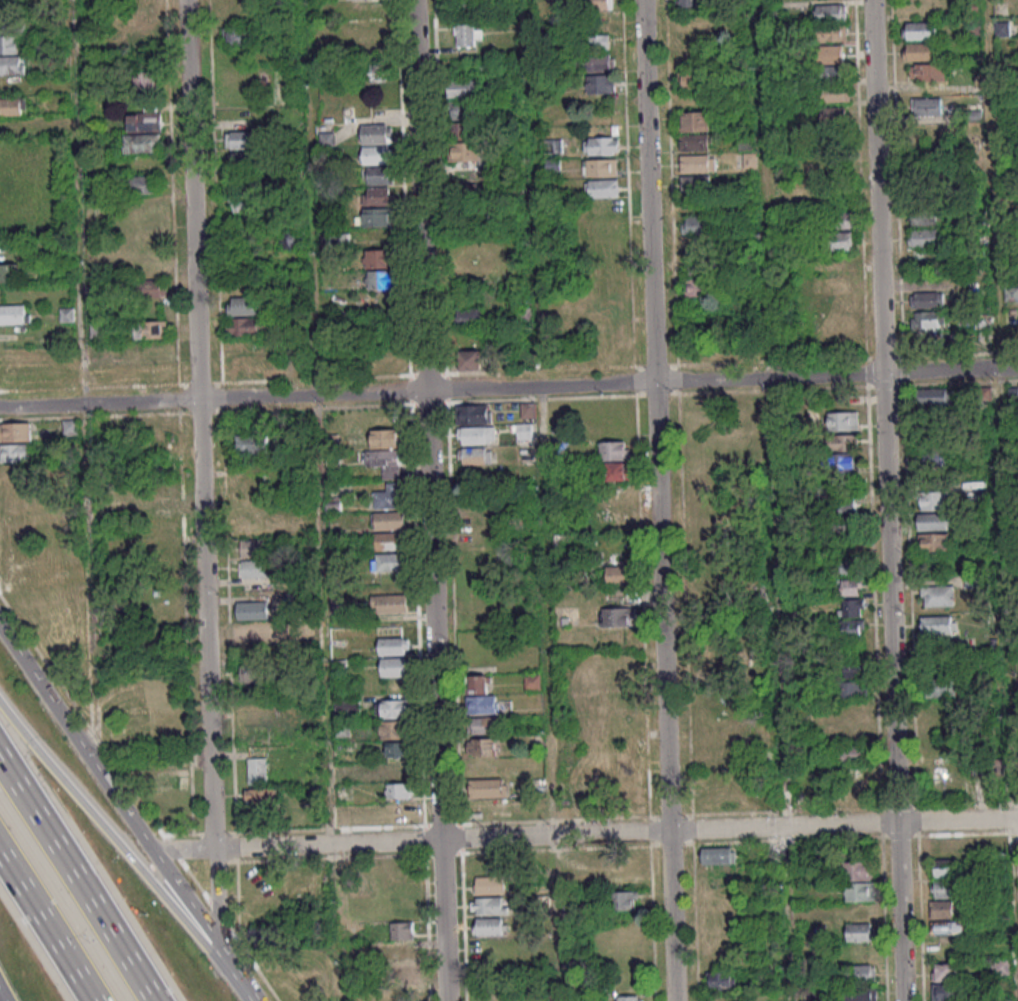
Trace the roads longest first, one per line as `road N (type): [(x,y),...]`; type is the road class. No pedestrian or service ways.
road 1 (residential): [(1017,818),(151,851)]
road 2 (residential): [(883,373),(903,1000)]
road 3 (residential): [(674,1000),(654,382)]
road 4 (residential): [(217,956),(198,400)]
road 5 (residential): [(426,391),(441,840)]
road 6 (residential): [(198,400),(186,0)]
road 7 (secondary): [(217,956),(0,628)]
road 8 (residential): [(414,0),(426,391)]
road 9 (residential): [(654,382),(642,0)]
road 10 (residential): [(871,0),(883,373)]
road 11 (motorway): [(217,956),(0,699)]
road 12 (motorway): [(153,1000),(0,759)]
road 13 (residential): [(654,382),(883,373)]
road 14 (residential): [(426,391),(654,382)]
road 15 (residential): [(198,400),(426,391)]
road 16 (residential): [(0,407),(198,400)]
road 17 (motorway): [(0,853),(94,1000)]
road 18 (residential): [(441,840),(446,1000)]
road 19 (residential): [(883,373),(1017,368)]

